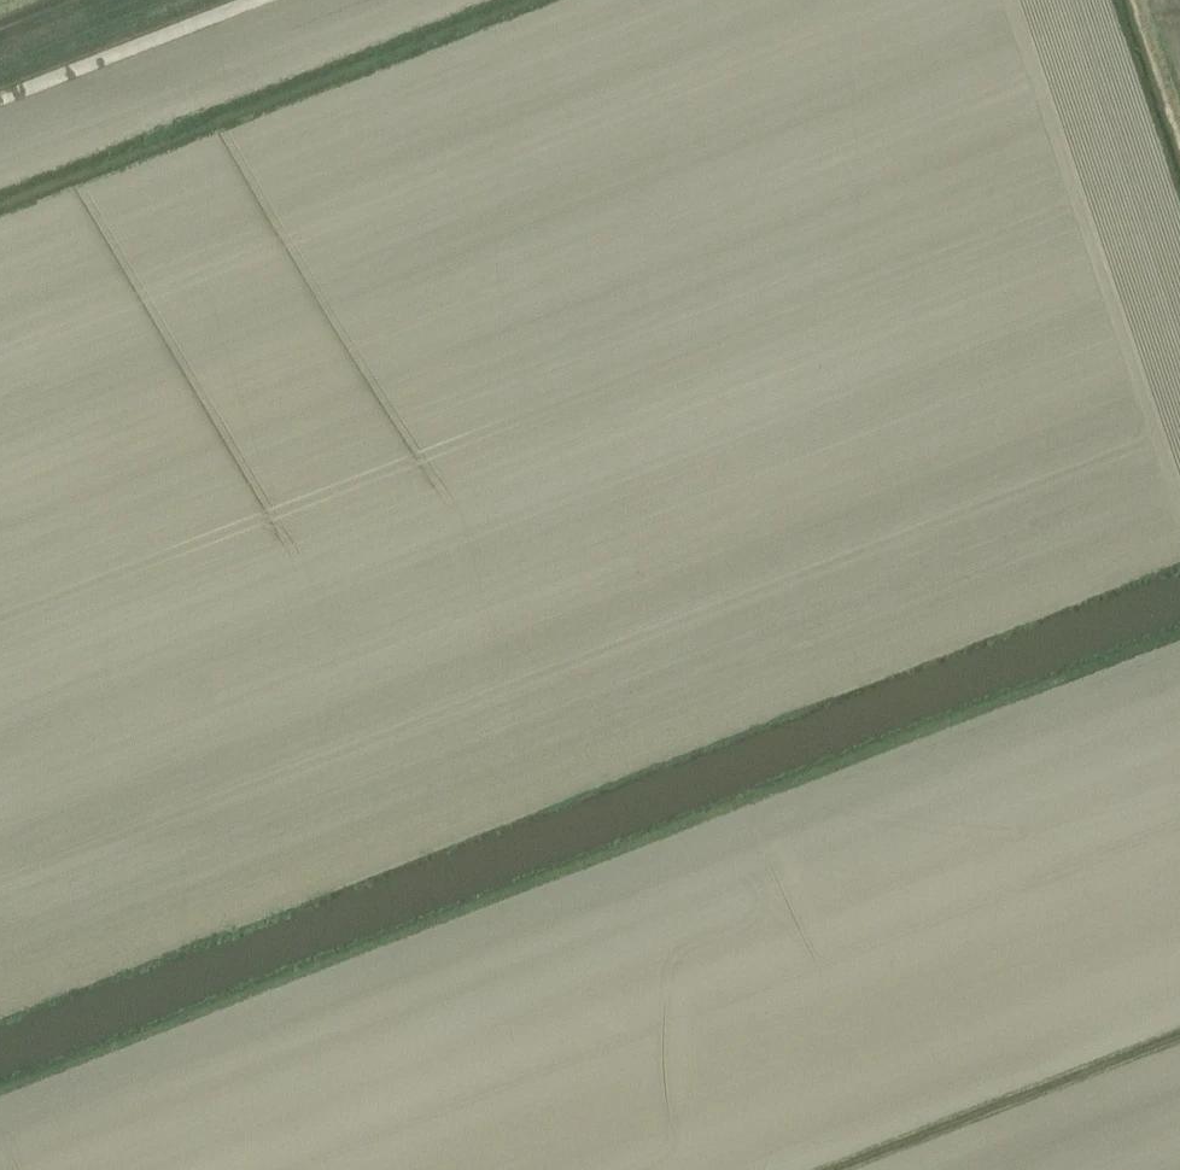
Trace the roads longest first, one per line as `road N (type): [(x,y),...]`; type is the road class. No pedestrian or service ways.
road 1 (track): [(0,100),(258,0)]

